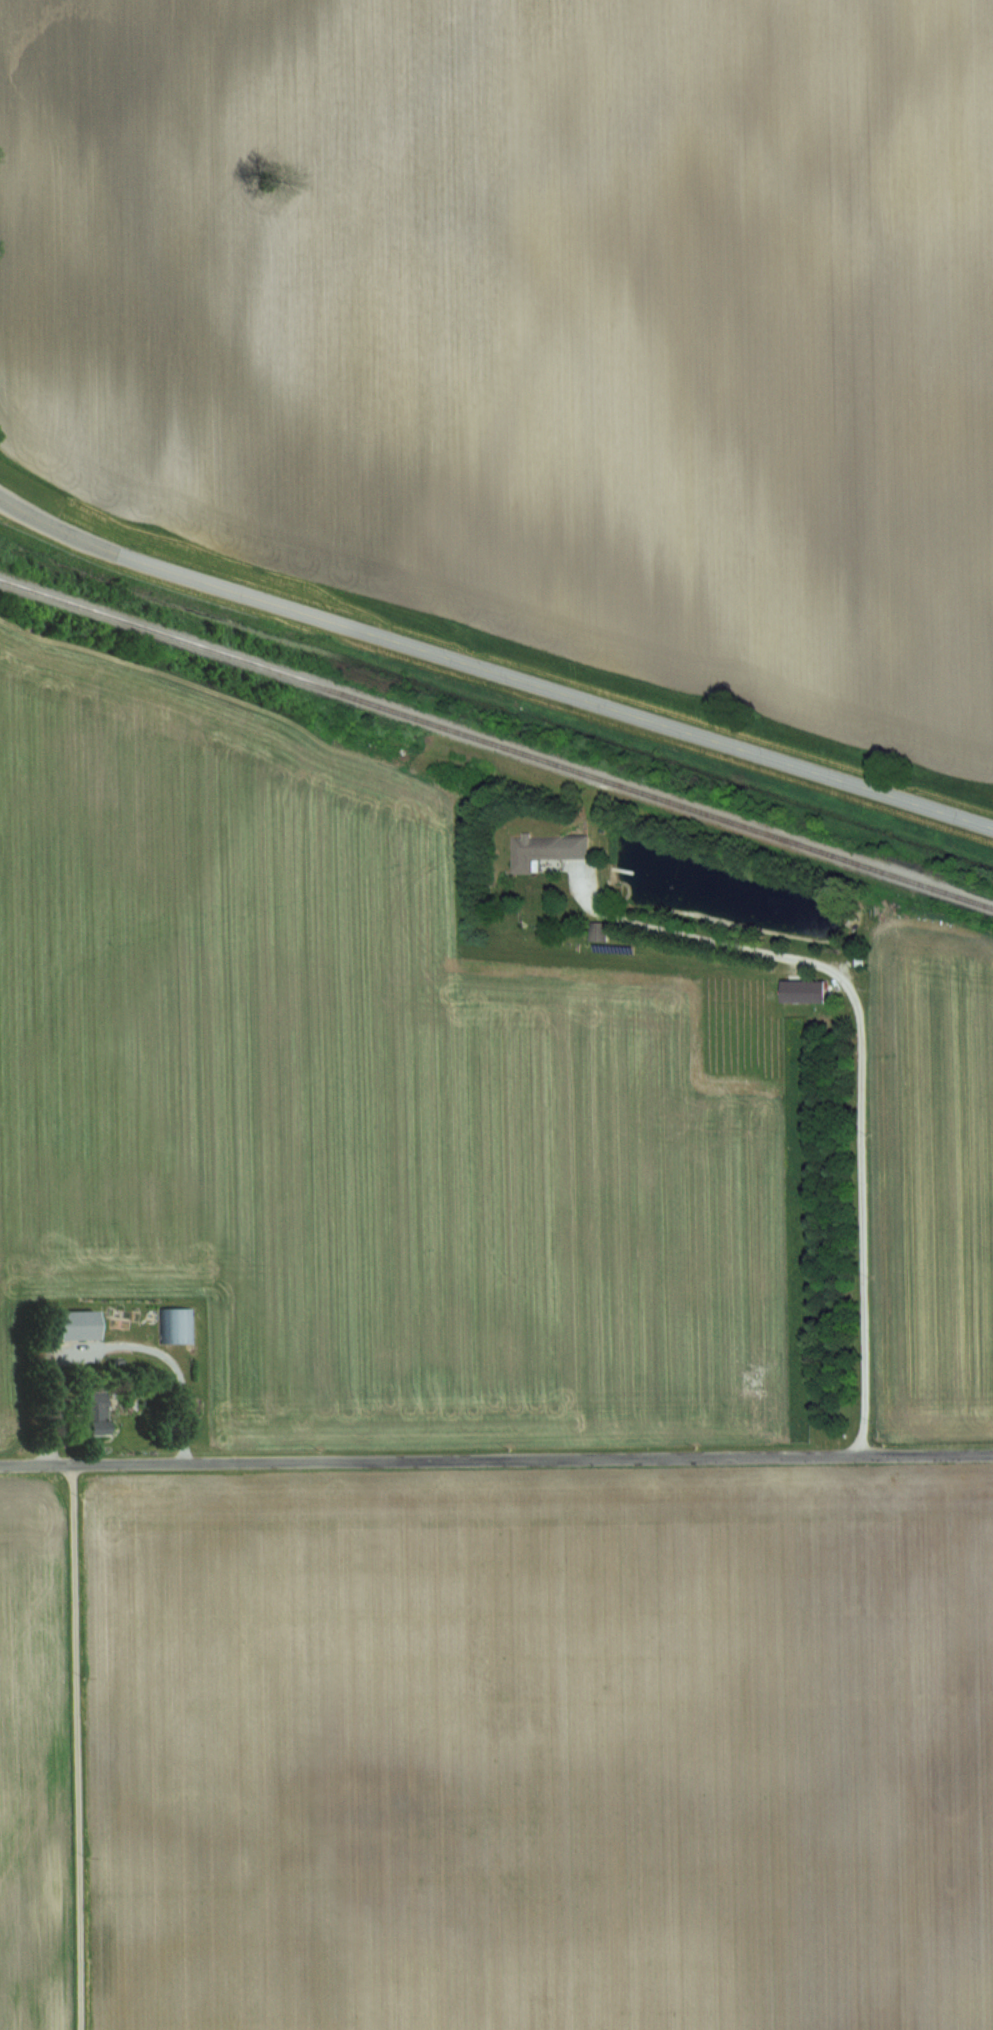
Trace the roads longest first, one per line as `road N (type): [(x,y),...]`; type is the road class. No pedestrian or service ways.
road 1 (secondary): [(992,828),(166,570),(0,496)]
road 2 (residential): [(992,1454),(0,1466)]

